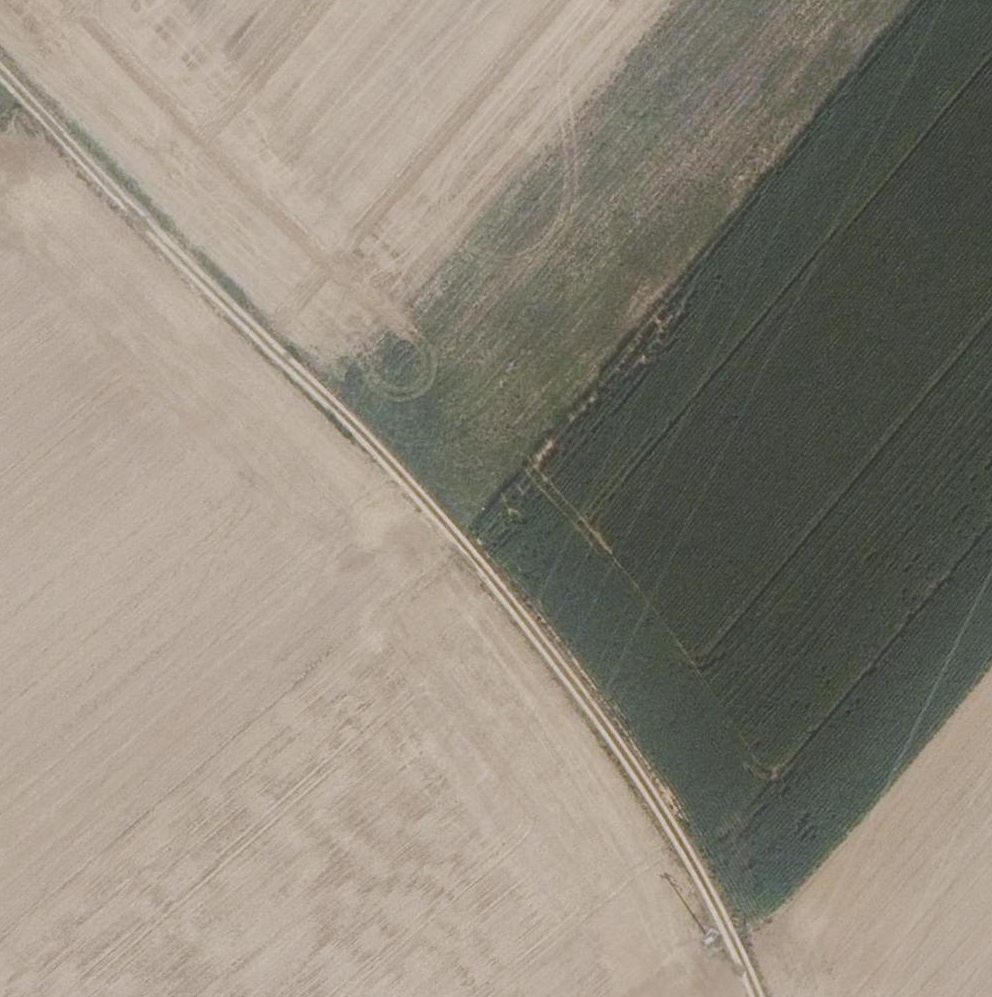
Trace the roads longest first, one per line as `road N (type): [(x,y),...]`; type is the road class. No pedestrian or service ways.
road 1 (track): [(0,91),(139,242),(394,473),(565,670),(707,895),(750,996)]

